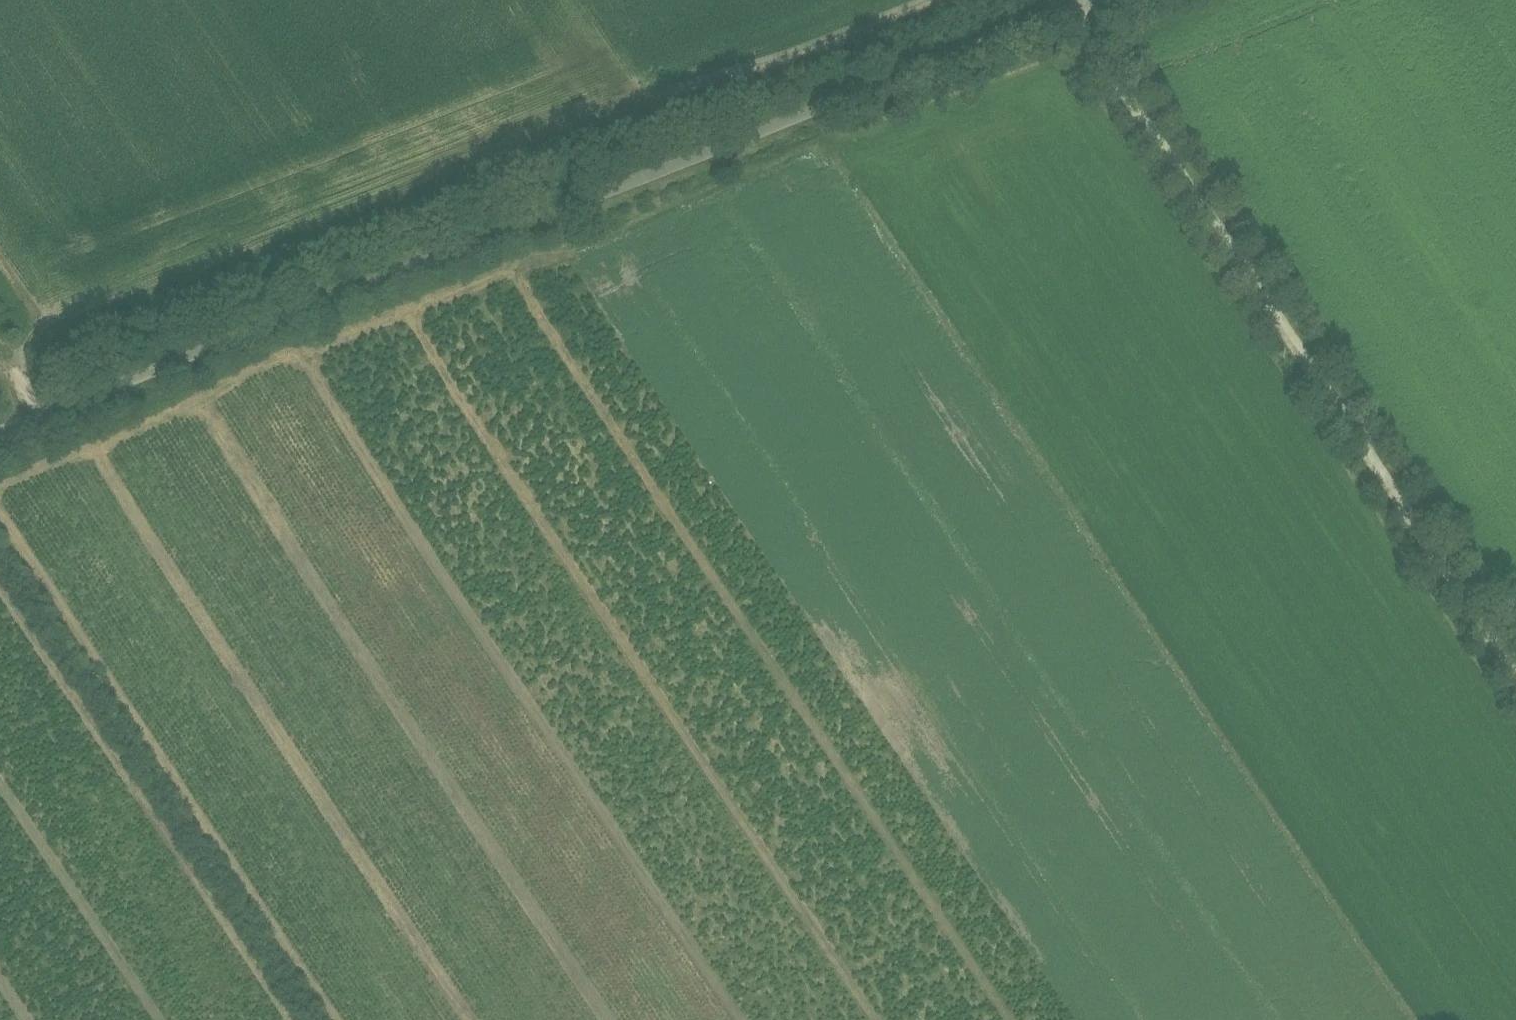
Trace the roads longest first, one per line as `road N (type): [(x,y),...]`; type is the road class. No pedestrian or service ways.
road 1 (track): [(0,432),(1071,18)]
road 2 (unclassified): [(1114,0),(1071,18),(1515,675)]

